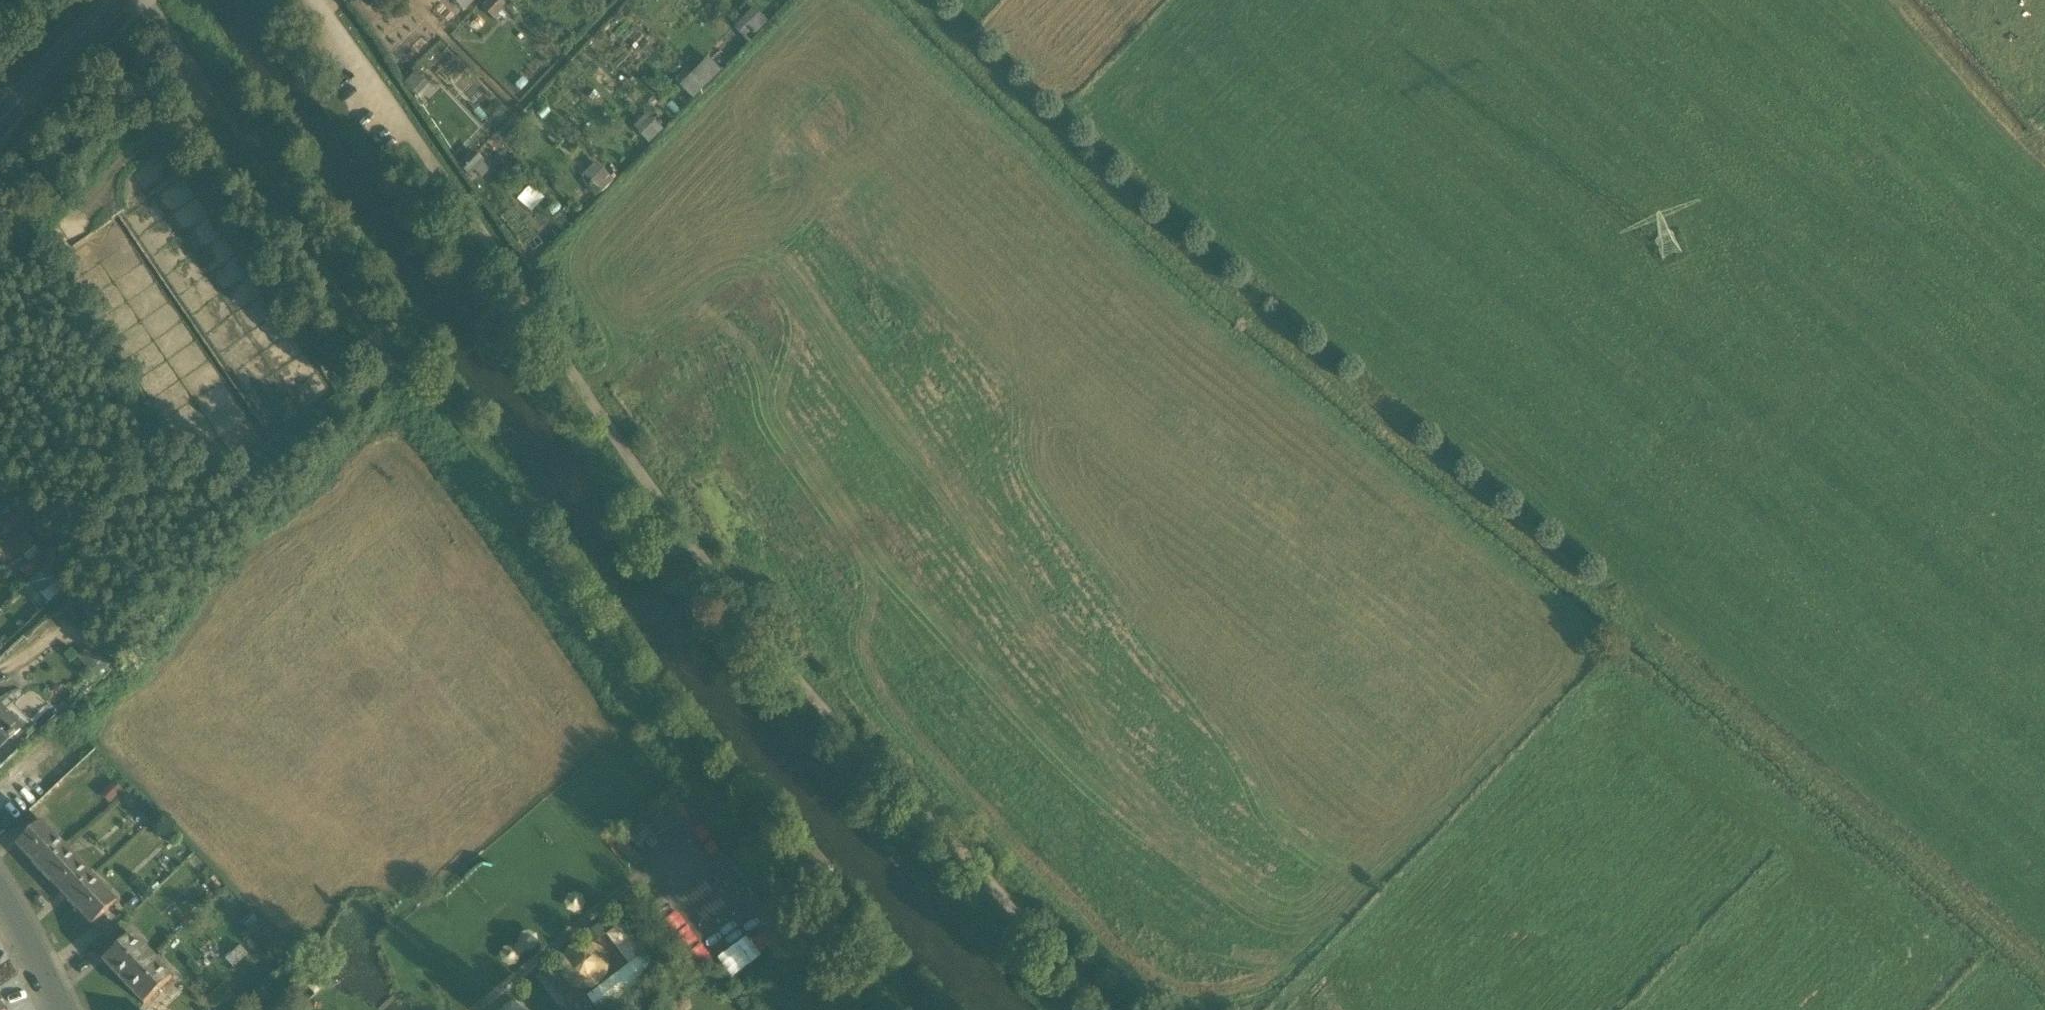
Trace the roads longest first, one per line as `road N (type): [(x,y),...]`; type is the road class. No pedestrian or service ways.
road 1 (track): [(2044,968),(1153,230),(917,0)]
road 2 (track): [(1092,1009),(906,816),(744,625),(381,110)]
road 3 (secondary): [(118,0),(0,121)]
road 4 (tertiary): [(0,896),(58,1009)]

